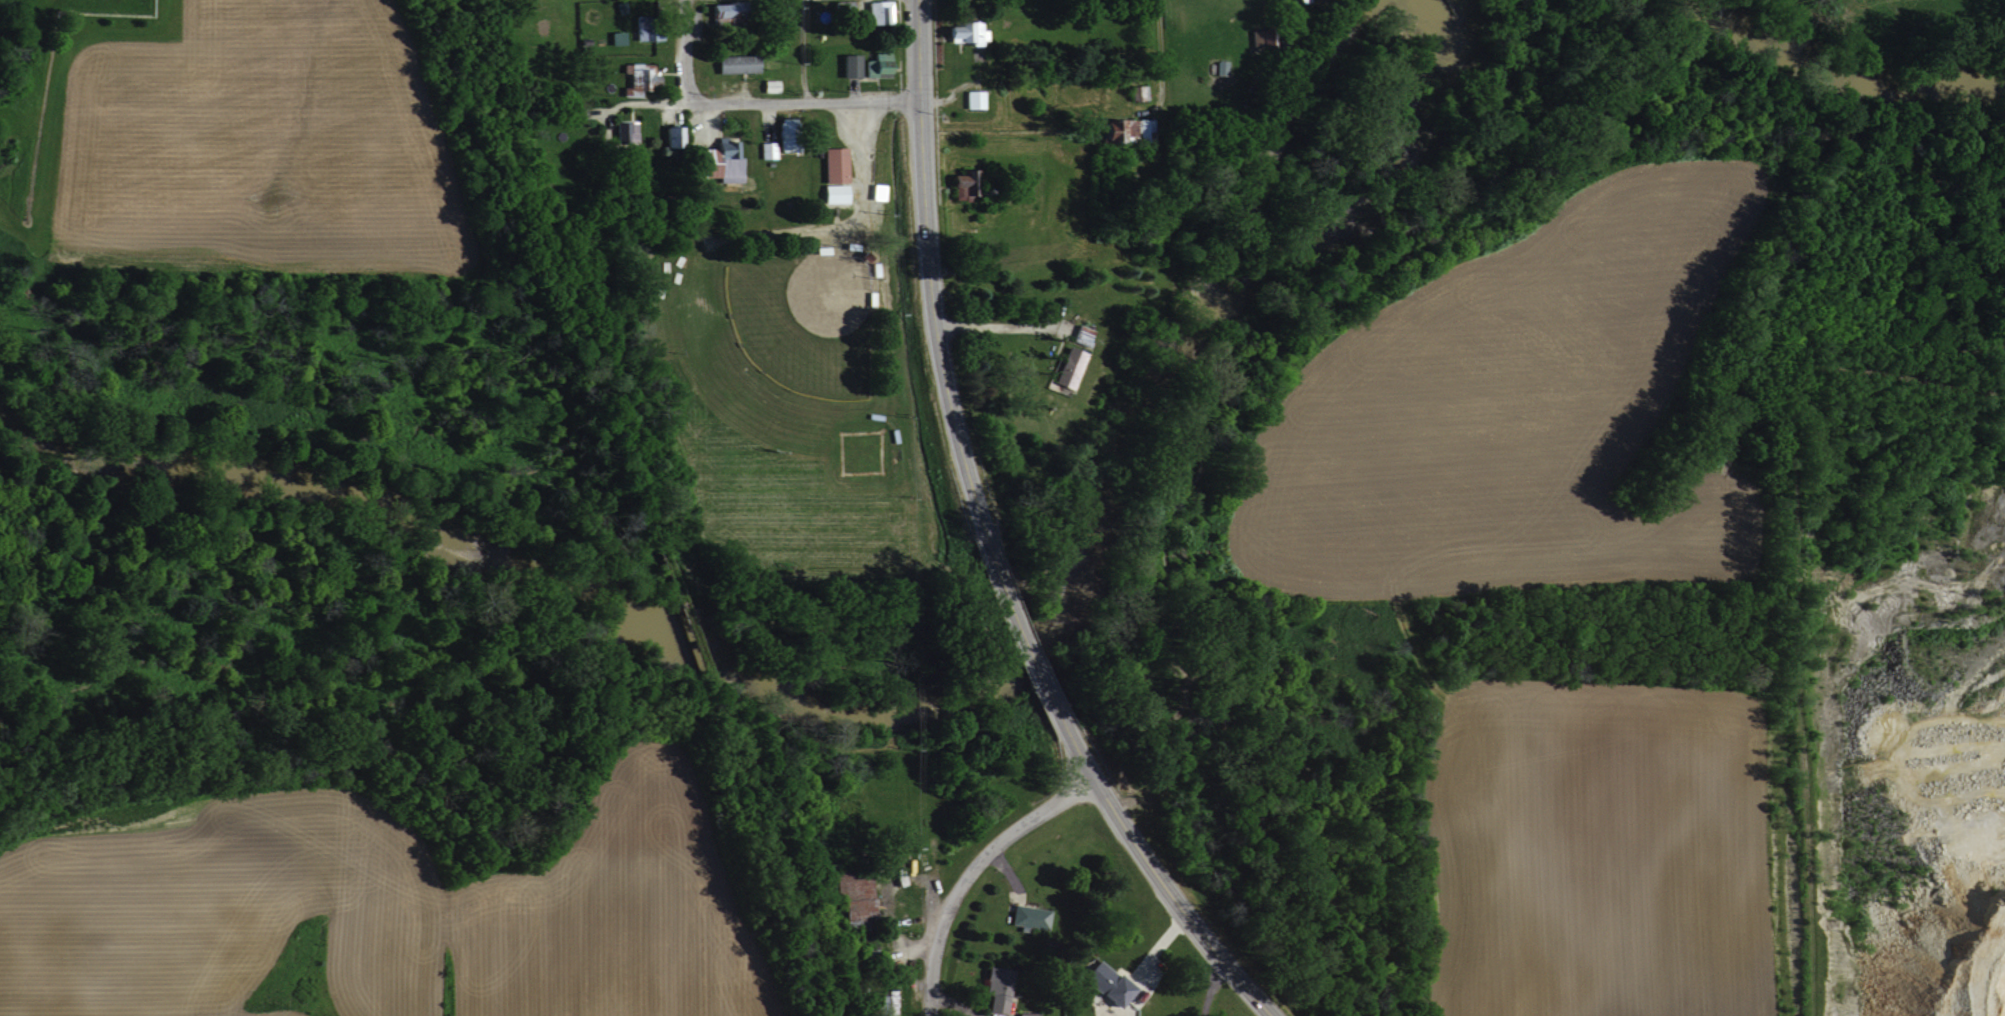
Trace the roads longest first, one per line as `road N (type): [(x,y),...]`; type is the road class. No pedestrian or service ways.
road 1 (primary): [(1268,1015),(1156,880),(1095,788),(995,580),(932,347)]
road 2 (secondary): [(932,347),(912,0)]
road 3 (residential): [(1095,788),(1002,842),(962,884),(933,945),(929,1015)]
road 4 (residential): [(917,100),(699,101)]
road 5 (residential): [(854,101),(863,225),(822,233)]
road 6 (residential): [(1154,0),(1159,96),(1146,117)]

